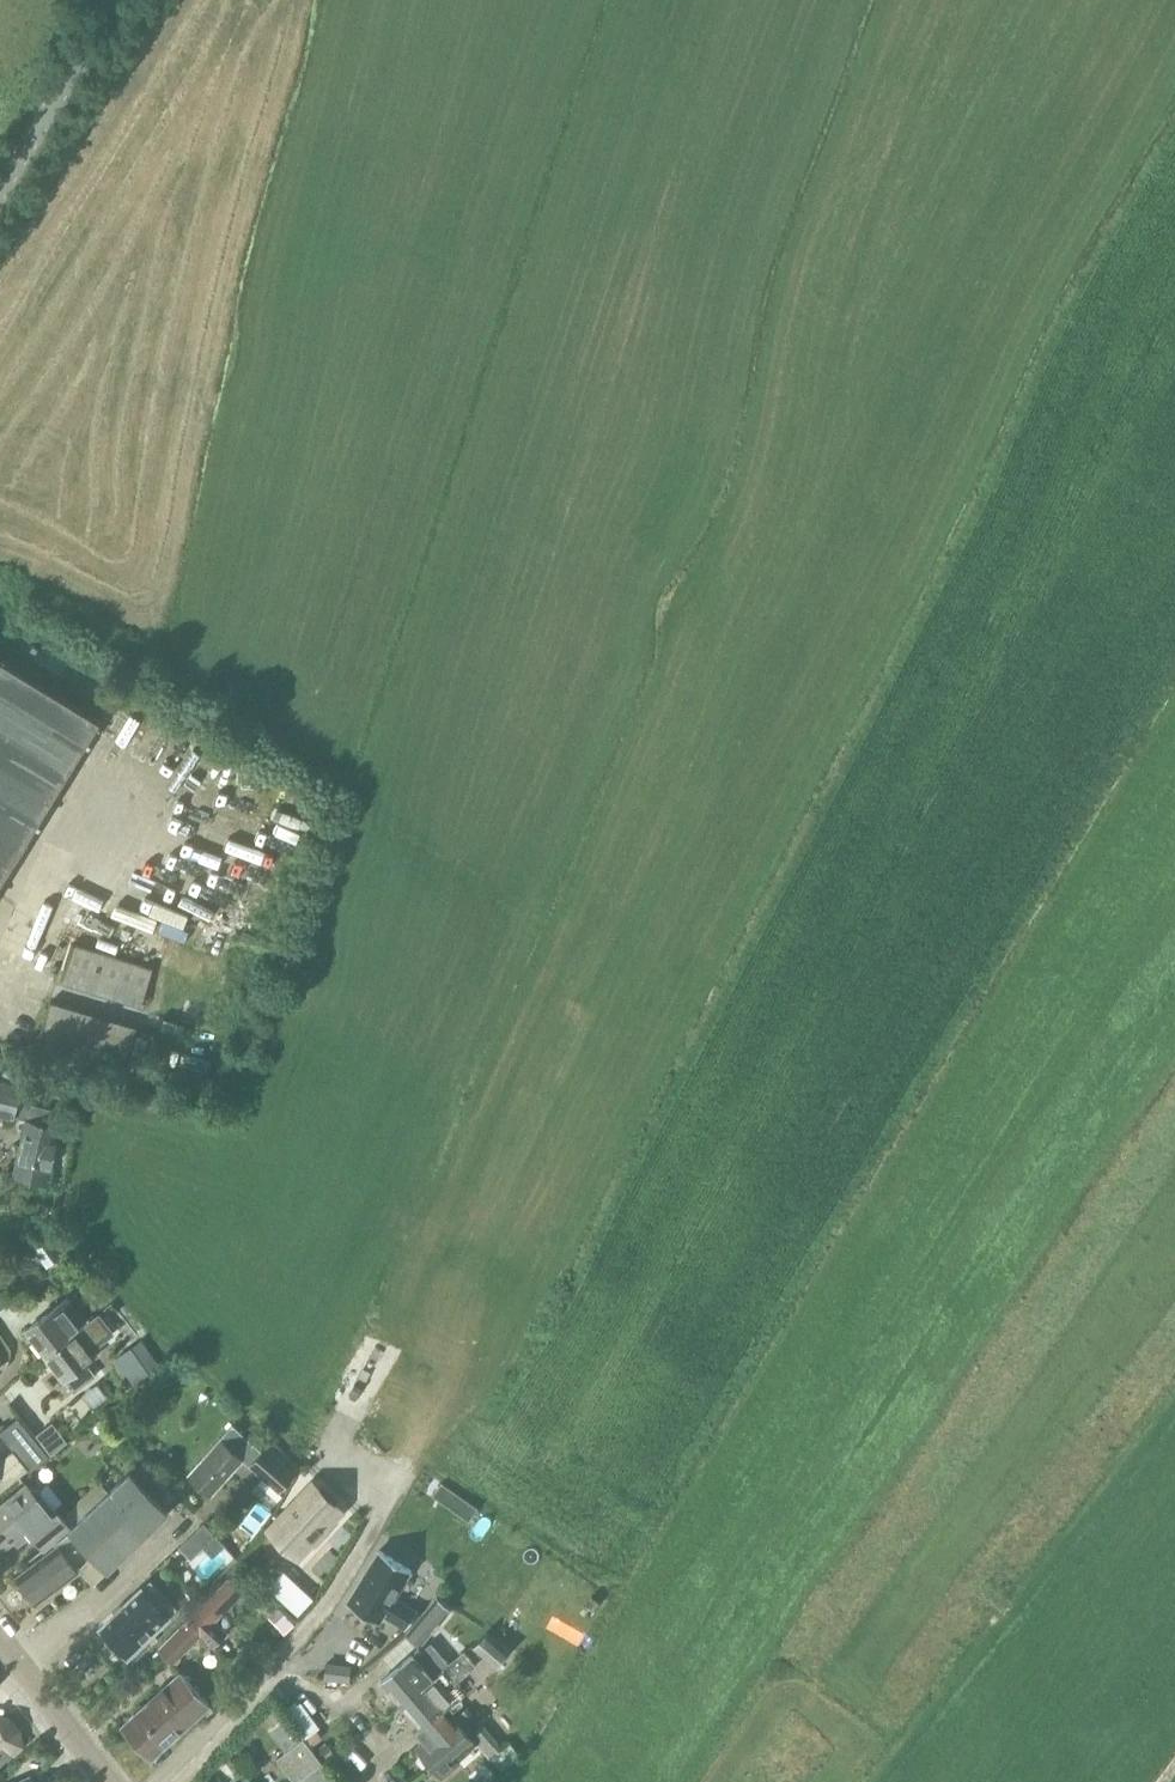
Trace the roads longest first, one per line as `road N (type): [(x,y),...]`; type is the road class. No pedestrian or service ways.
road 1 (unclassified): [(0,187),(115,0)]
road 2 (residential): [(108,1781),(0,1639)]

